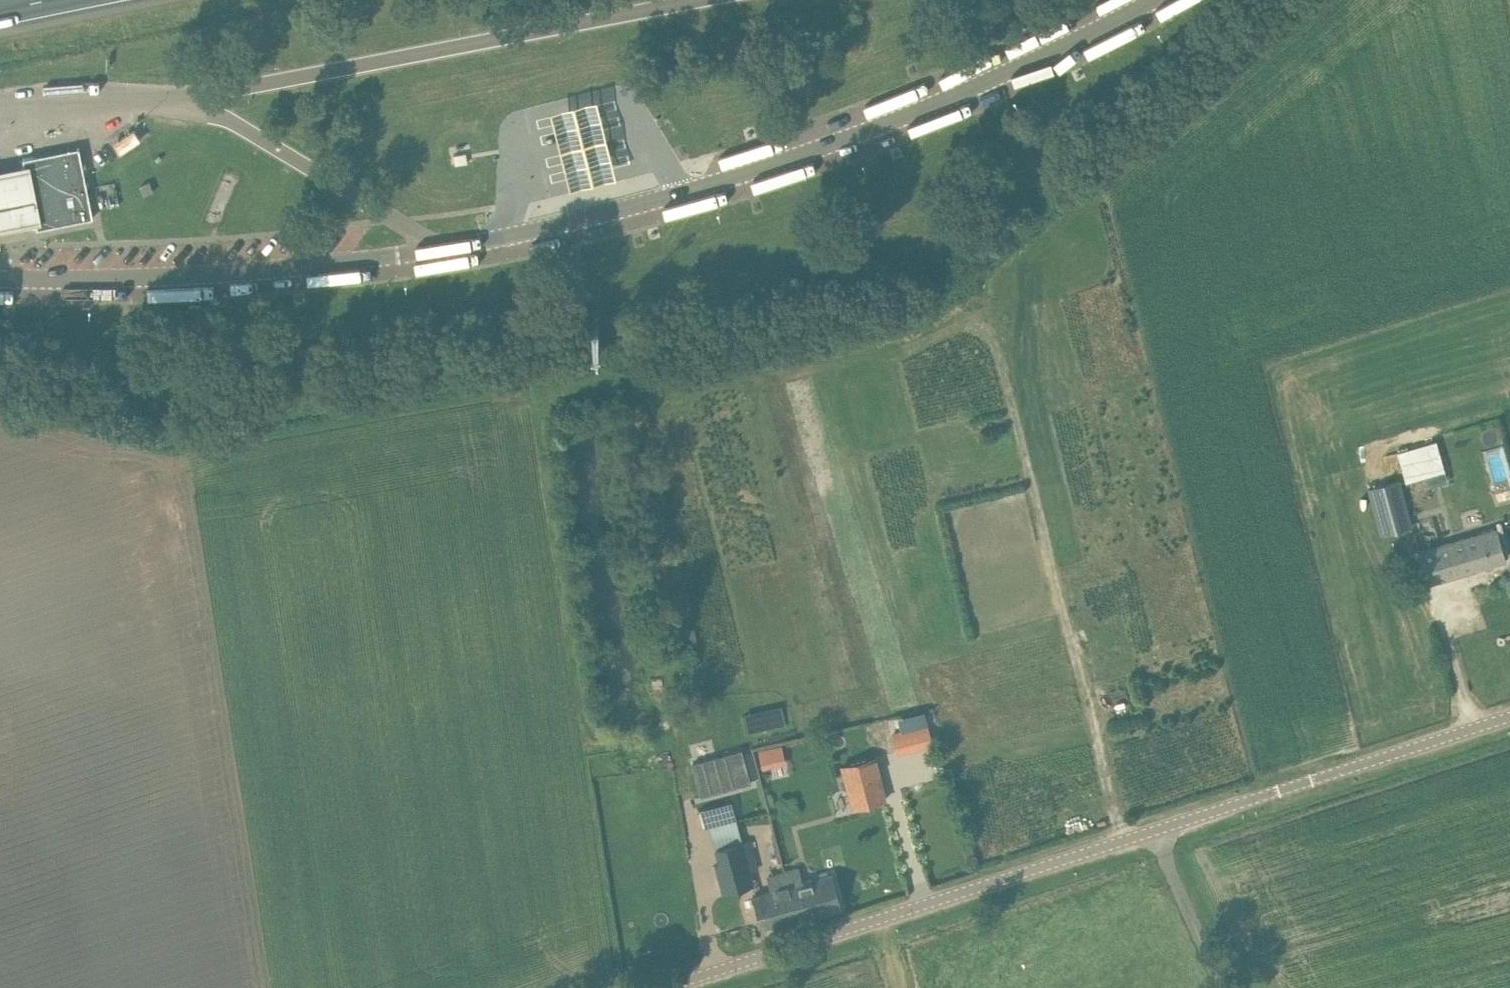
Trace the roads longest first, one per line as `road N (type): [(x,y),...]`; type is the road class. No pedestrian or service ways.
road 1 (unclassified): [(662,987),(1509,716)]
road 2 (track): [(1124,840),(1000,355),(989,331),(963,315)]
road 3 (motorway): [(174,101),(692,0)]
road 4 (track): [(682,394),(916,347),(945,332),(1107,194)]

